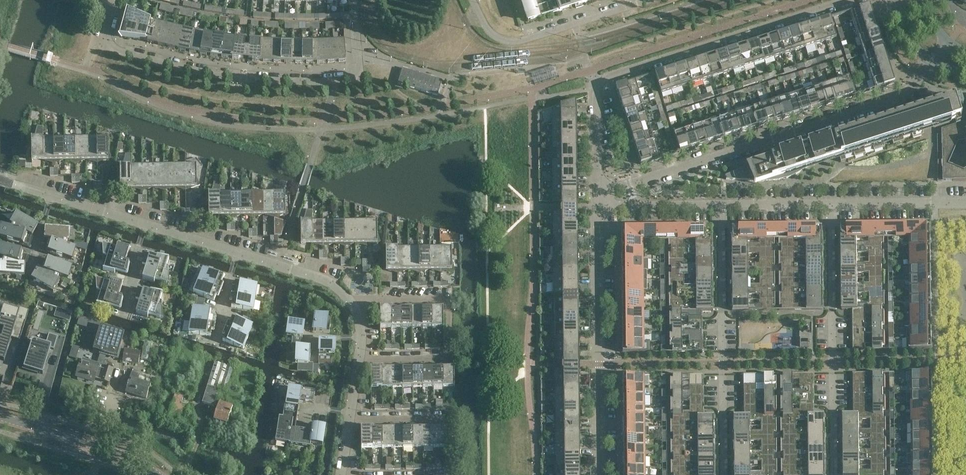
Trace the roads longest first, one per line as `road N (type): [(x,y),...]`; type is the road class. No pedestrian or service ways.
road 1 (residential): [(358,0),(360,70),(314,80),(222,74),(116,50),(103,37),(114,0)]
road 2 (residential): [(598,192),(913,93),(933,63)]
road 3 (residential): [(598,192),(598,97),(609,78),(845,0)]
road 4 (residential): [(834,474),(833,205)]
road 5 (residential): [(724,474),(721,207)]
road 6 (residential): [(600,474),(598,207)]
road 7 (residential): [(352,302),(449,298),(448,358),(360,359)]
road 8 (residential): [(654,0),(513,42),(488,31),(473,0)]
road 9 (unclassified): [(156,474),(0,417)]
road 10 (residential): [(352,415),(452,418),(453,474)]
road 11 (residential): [(833,205),(965,204)]
road 12 (residential): [(352,302),(321,279),(238,252)]
road 13 (residential): [(598,207),(721,207)]

